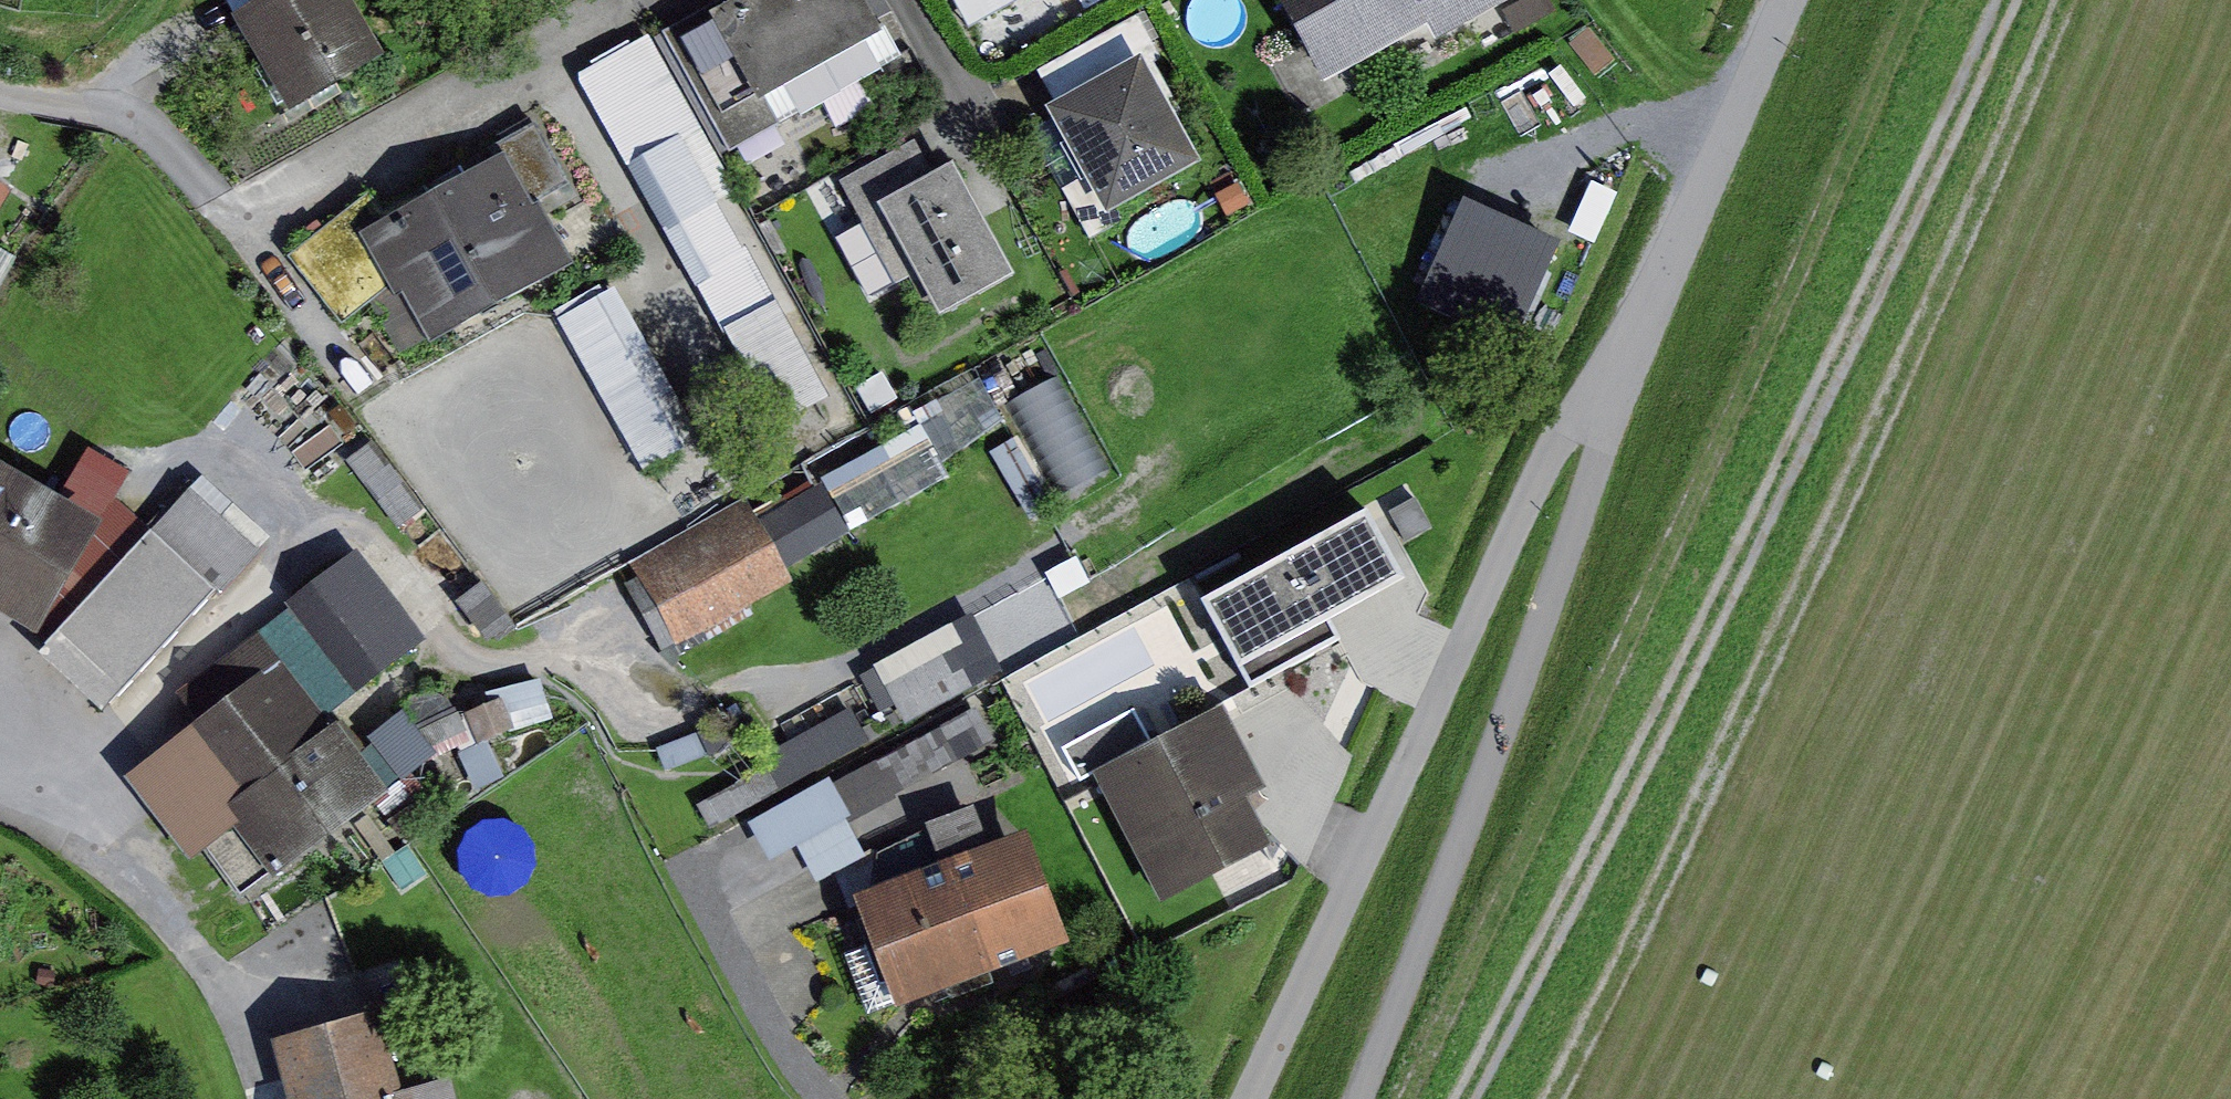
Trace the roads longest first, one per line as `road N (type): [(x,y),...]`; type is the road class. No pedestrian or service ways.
road 1 (track): [(2018,0),(1855,349),(1475,1098)]
road 2 (track): [(2086,0),(1767,692),(1564,1098)]
road 3 (track): [(1417,1098),(1925,0)]
road 4 (track): [(1369,1098),(1567,608),(1658,316),(1788,0)]
road 5 (residential): [(1260,1098),(1553,463),(1658,316)]

